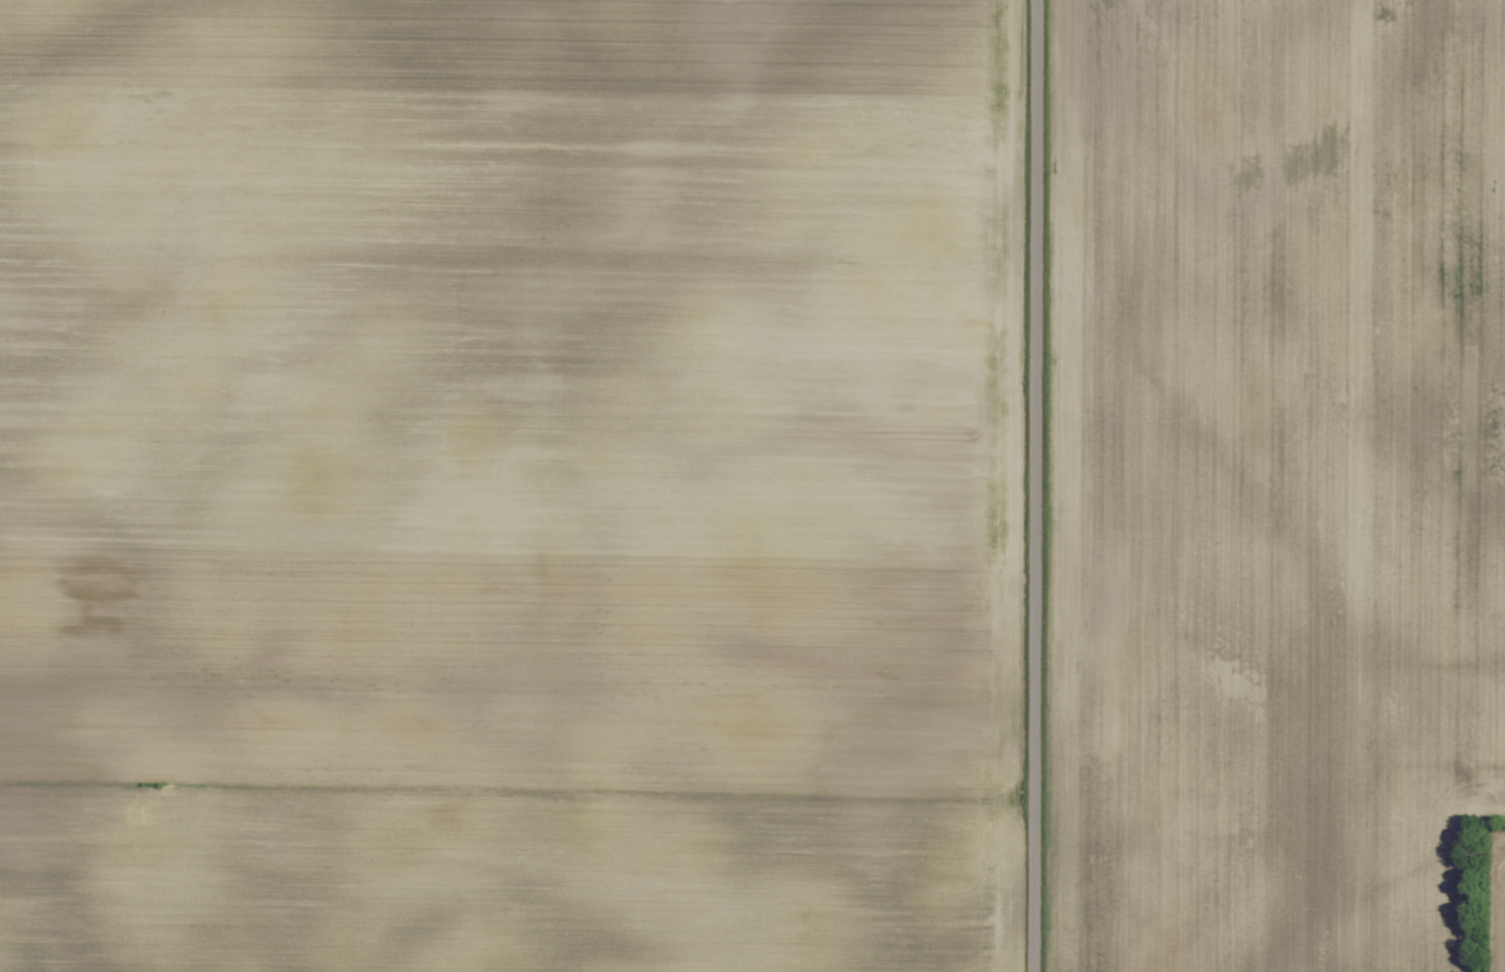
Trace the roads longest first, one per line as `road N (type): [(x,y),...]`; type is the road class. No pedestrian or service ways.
road 1 (residential): [(1037,971),(1039,0)]

